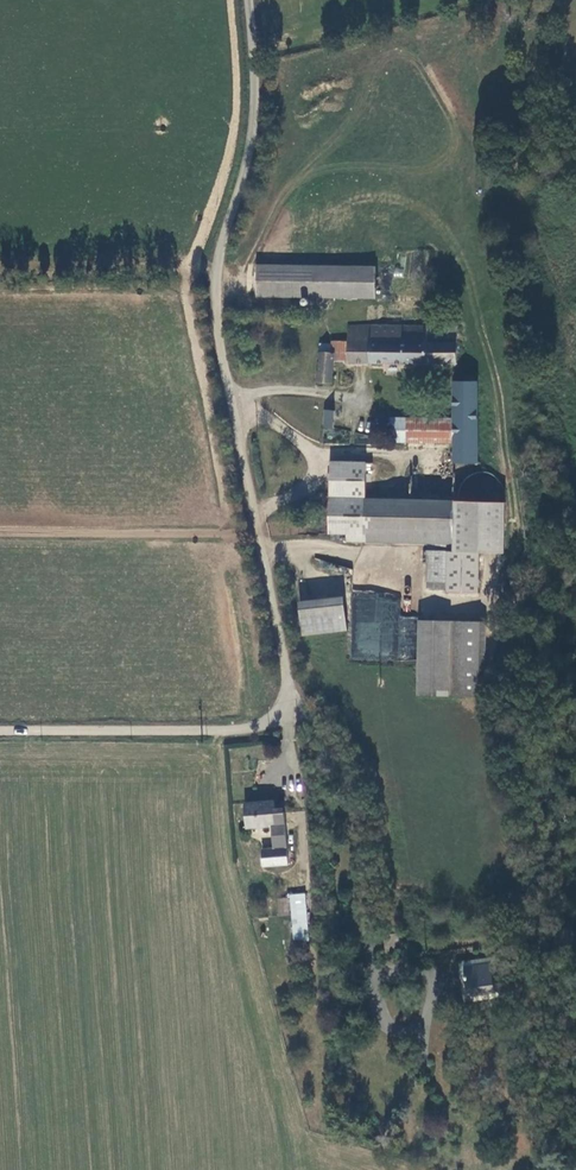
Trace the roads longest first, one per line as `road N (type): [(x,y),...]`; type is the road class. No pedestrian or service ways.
road 1 (unclassified): [(247,0),(252,133),(215,293),(287,677),(283,705),(270,720),(237,730),(0,731)]

